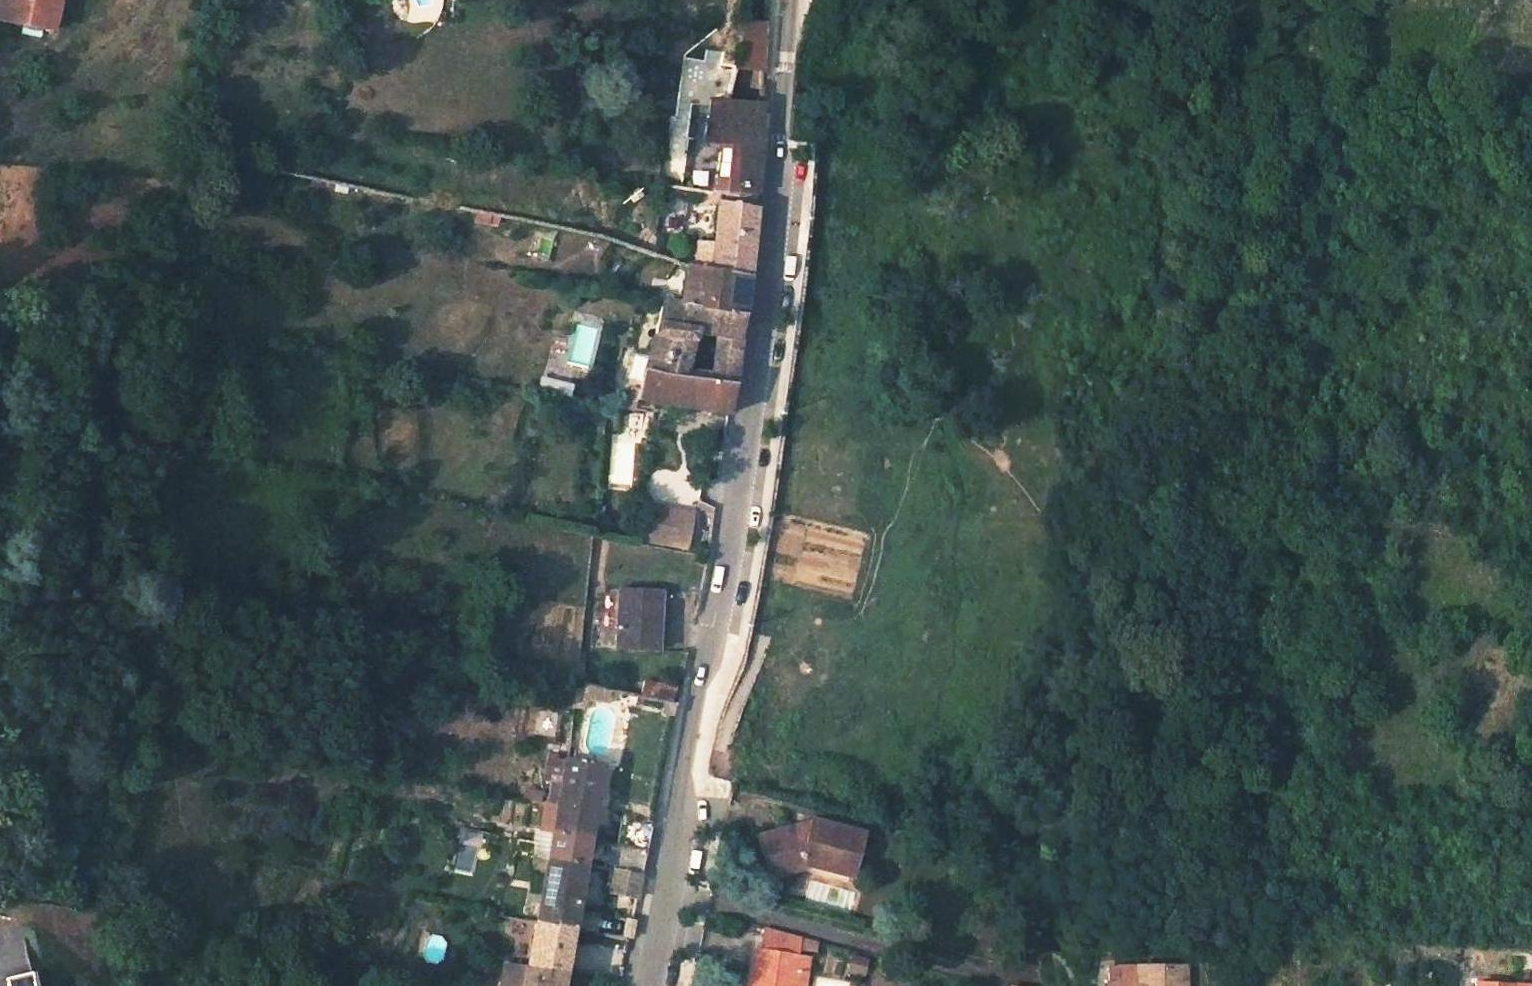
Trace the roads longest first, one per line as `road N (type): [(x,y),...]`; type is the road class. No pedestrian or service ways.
road 1 (unclassified): [(648,985),(725,560),(762,294),(790,0)]

